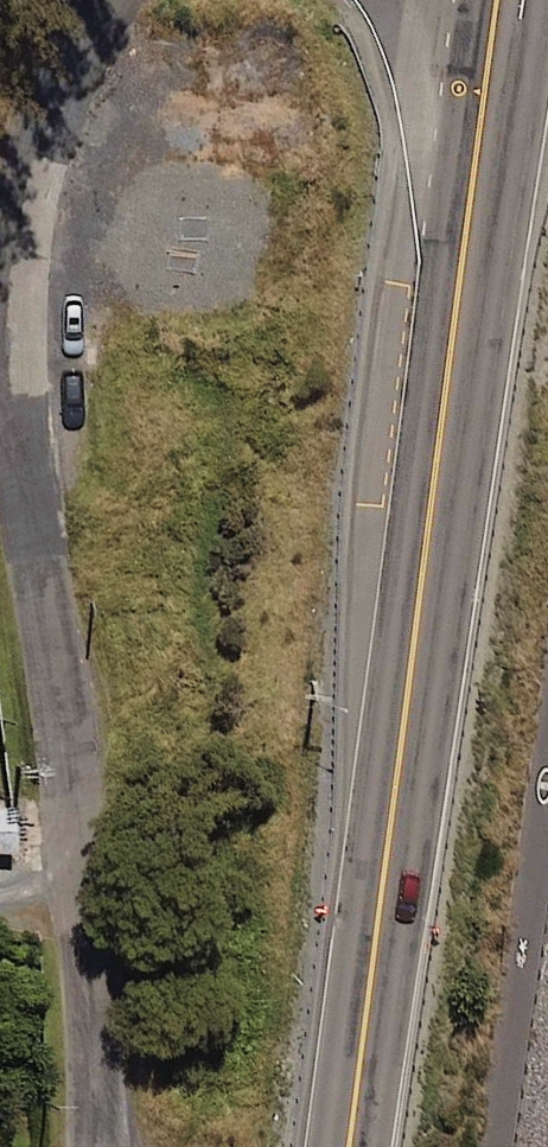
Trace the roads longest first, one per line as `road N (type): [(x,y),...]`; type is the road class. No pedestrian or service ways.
road 1 (secondary): [(94,0),(53,98),(17,256),(14,380),(80,831),(96,1146)]
road 2 (trunk): [(493,0),(350,1146)]

